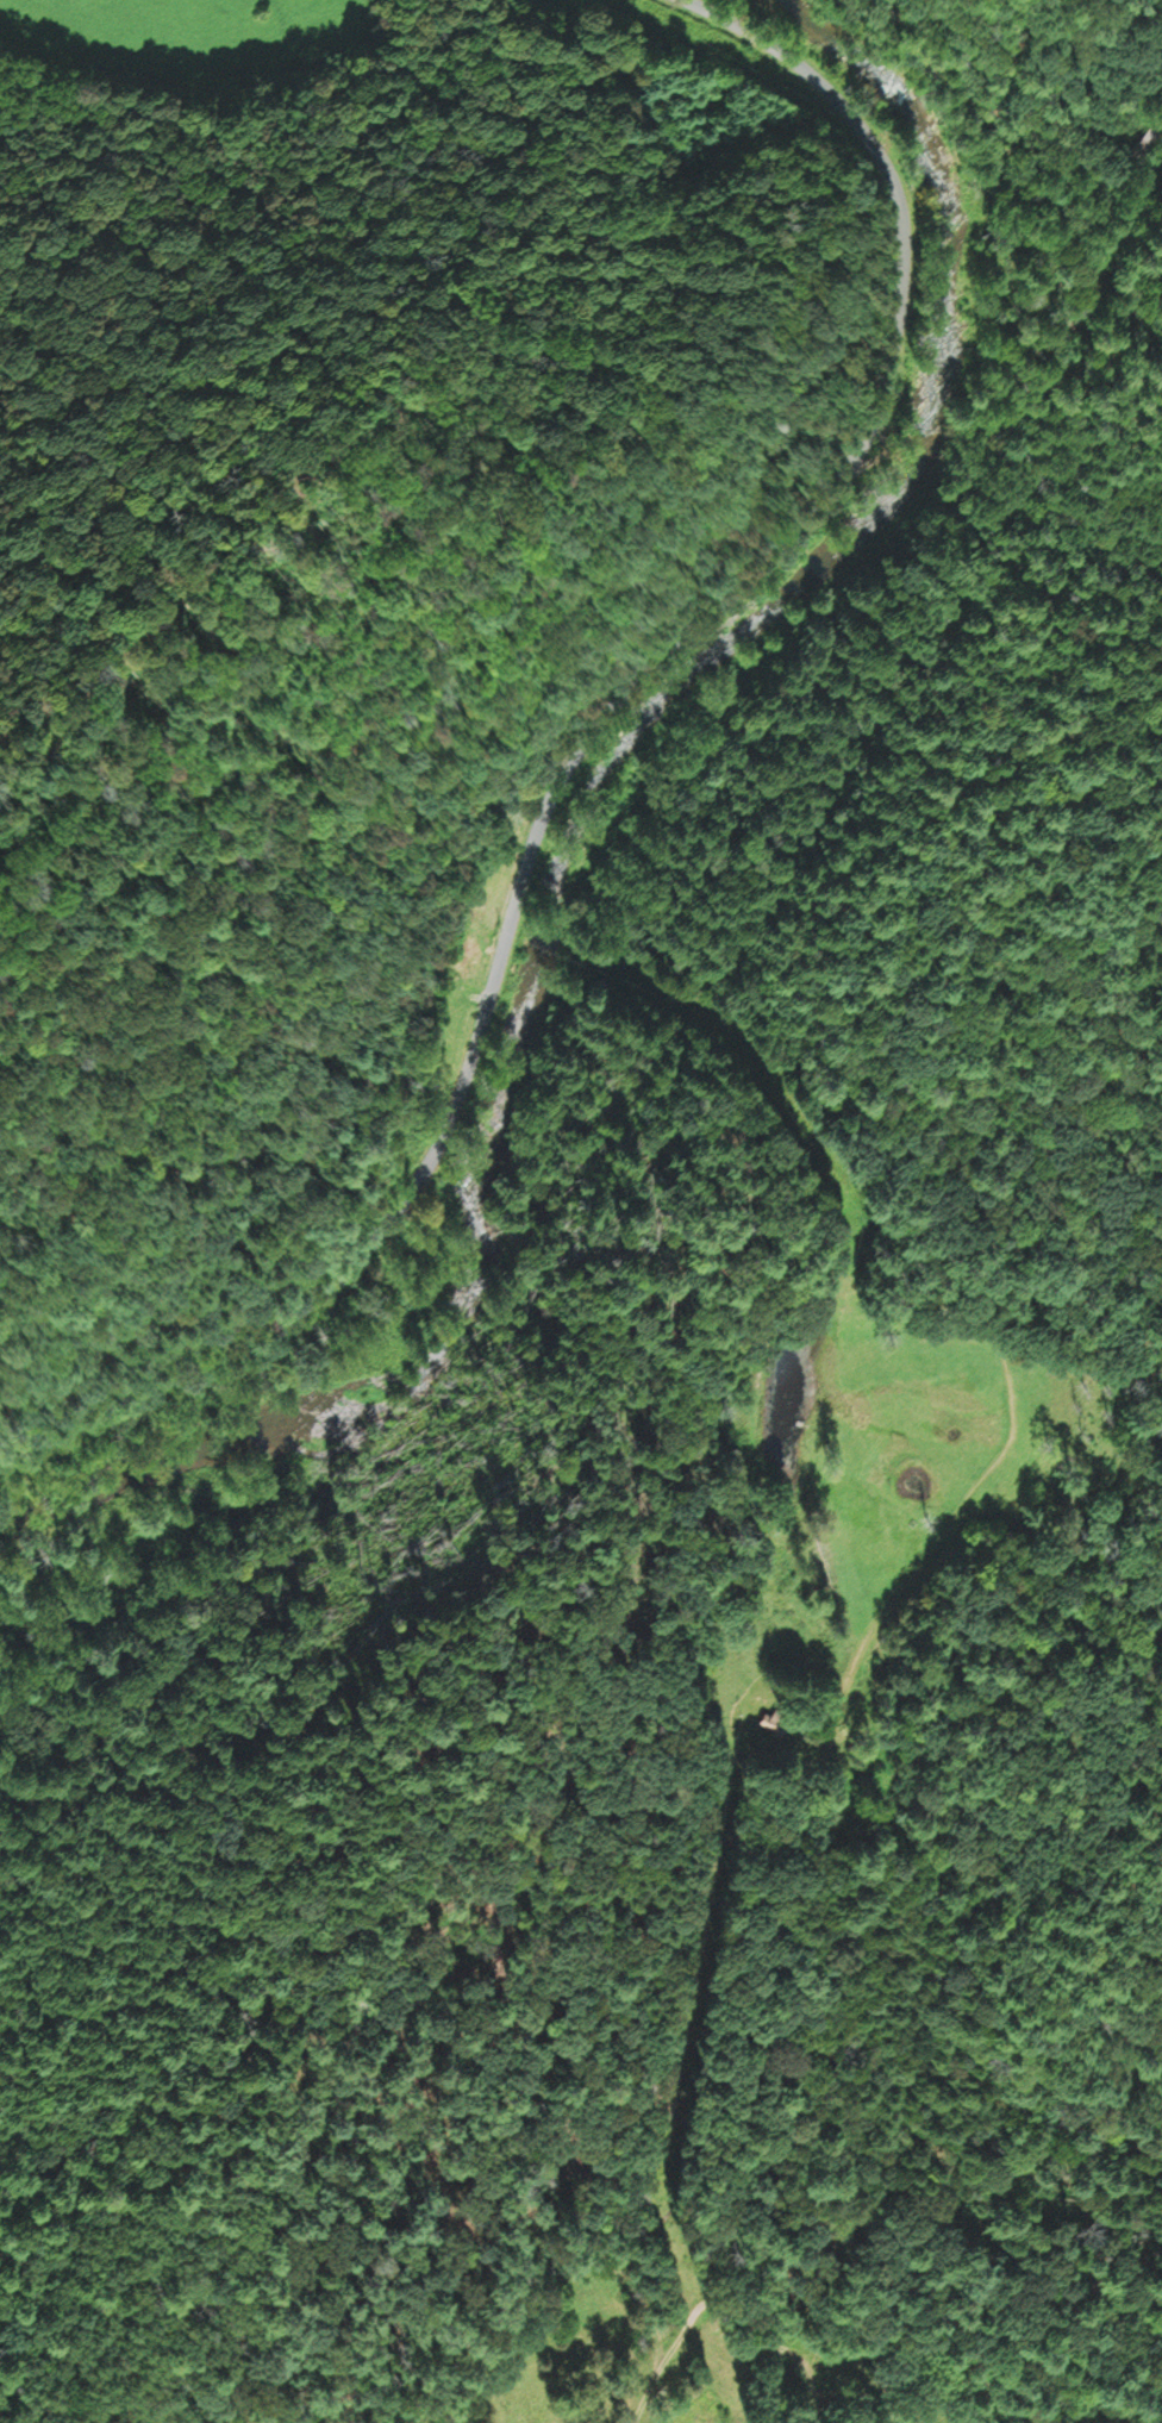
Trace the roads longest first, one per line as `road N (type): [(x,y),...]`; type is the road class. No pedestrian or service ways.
road 1 (tertiary): [(0,1457),(313,1301),(382,1226),(455,1100),(520,883),(580,762),(629,695),(760,575),(852,467),(886,387),(897,333),(900,223),(886,182),(812,81),(738,25),(684,0)]
road 2 (residential): [(827,2422),(801,2363),(752,2323),(698,2297),(636,2422)]

